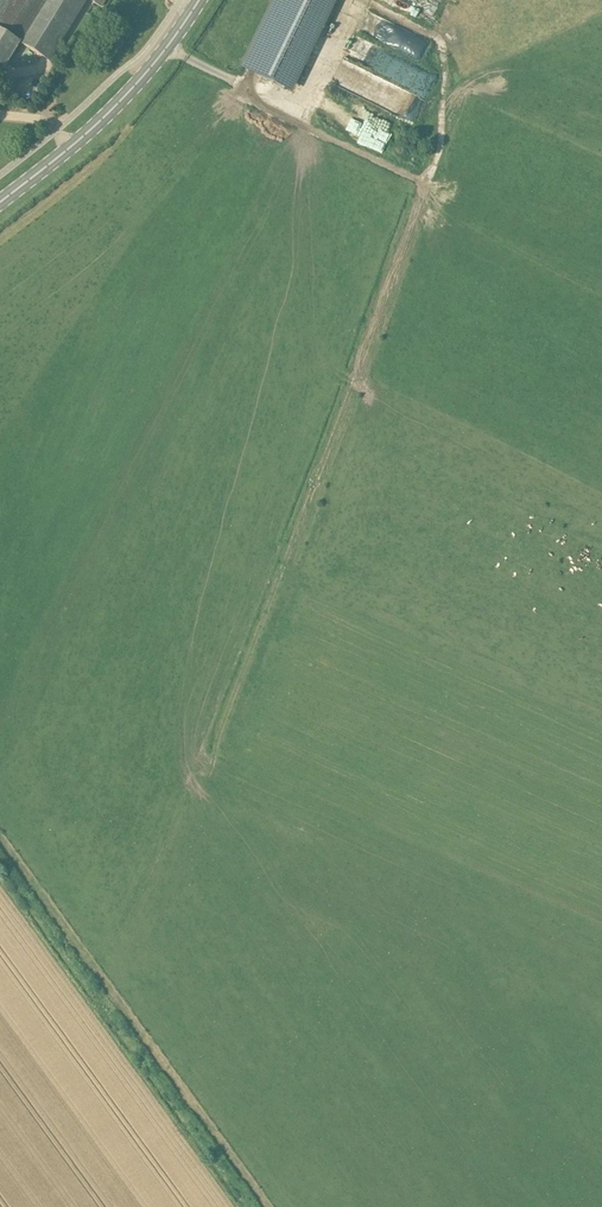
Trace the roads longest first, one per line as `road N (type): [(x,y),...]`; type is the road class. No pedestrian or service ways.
road 1 (secondary): [(0,202),(143,78),(201,0)]

